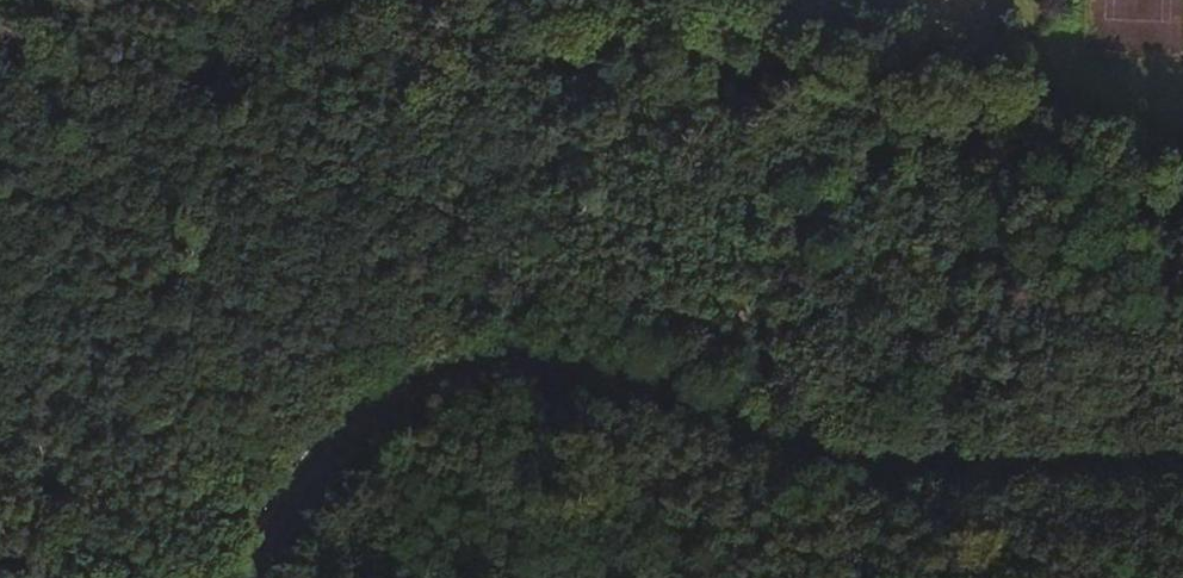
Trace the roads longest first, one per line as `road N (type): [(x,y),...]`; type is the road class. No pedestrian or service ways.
road 1 (tertiary): [(1182,464),(881,475),(817,461),(634,378),(508,364),(451,372),(362,421),(321,460),(290,506),(261,577)]
road 2 (track): [(435,0),(741,74),(1182,209)]

